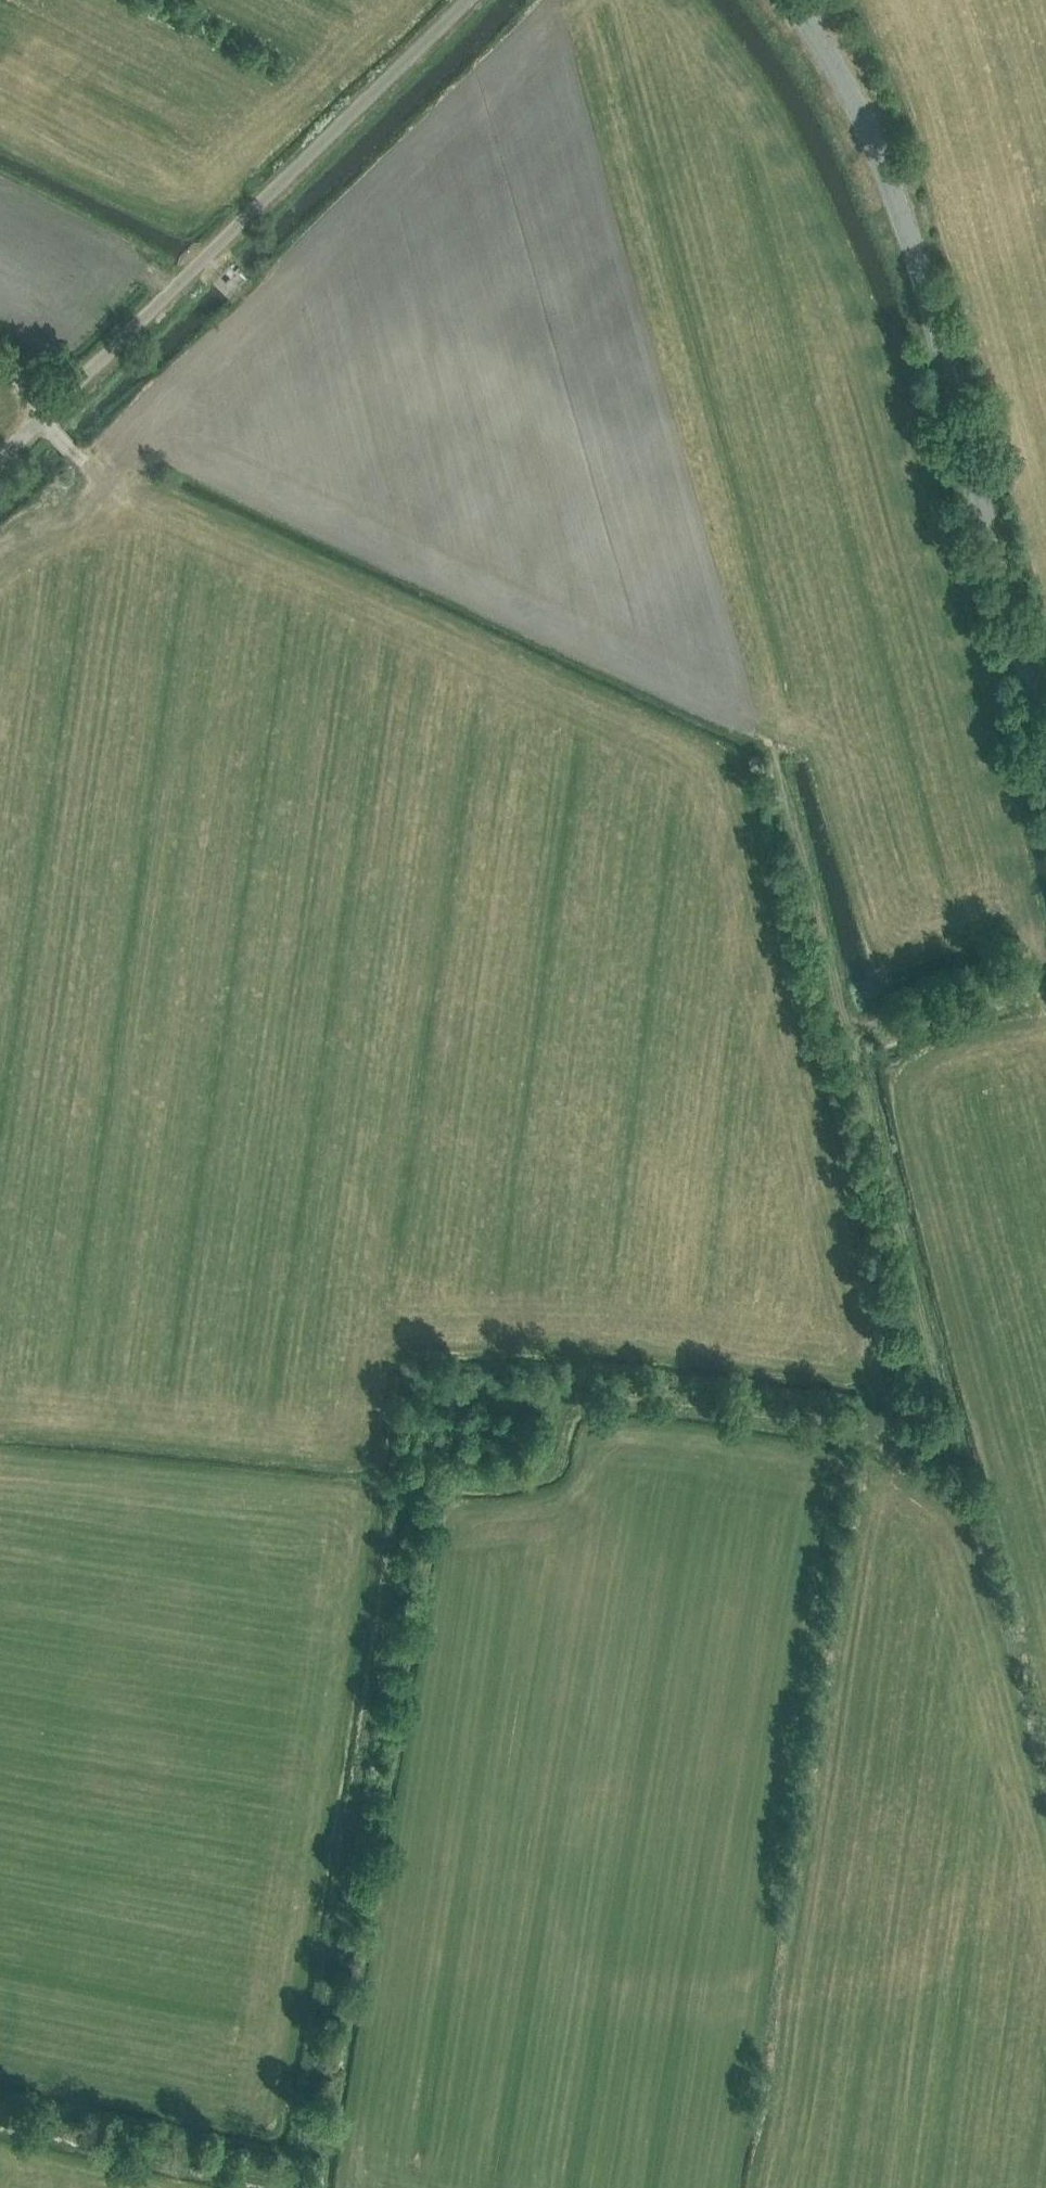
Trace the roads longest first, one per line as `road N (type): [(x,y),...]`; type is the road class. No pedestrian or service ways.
road 1 (tertiary): [(1045,733),(903,225),(860,122),(788,0)]

